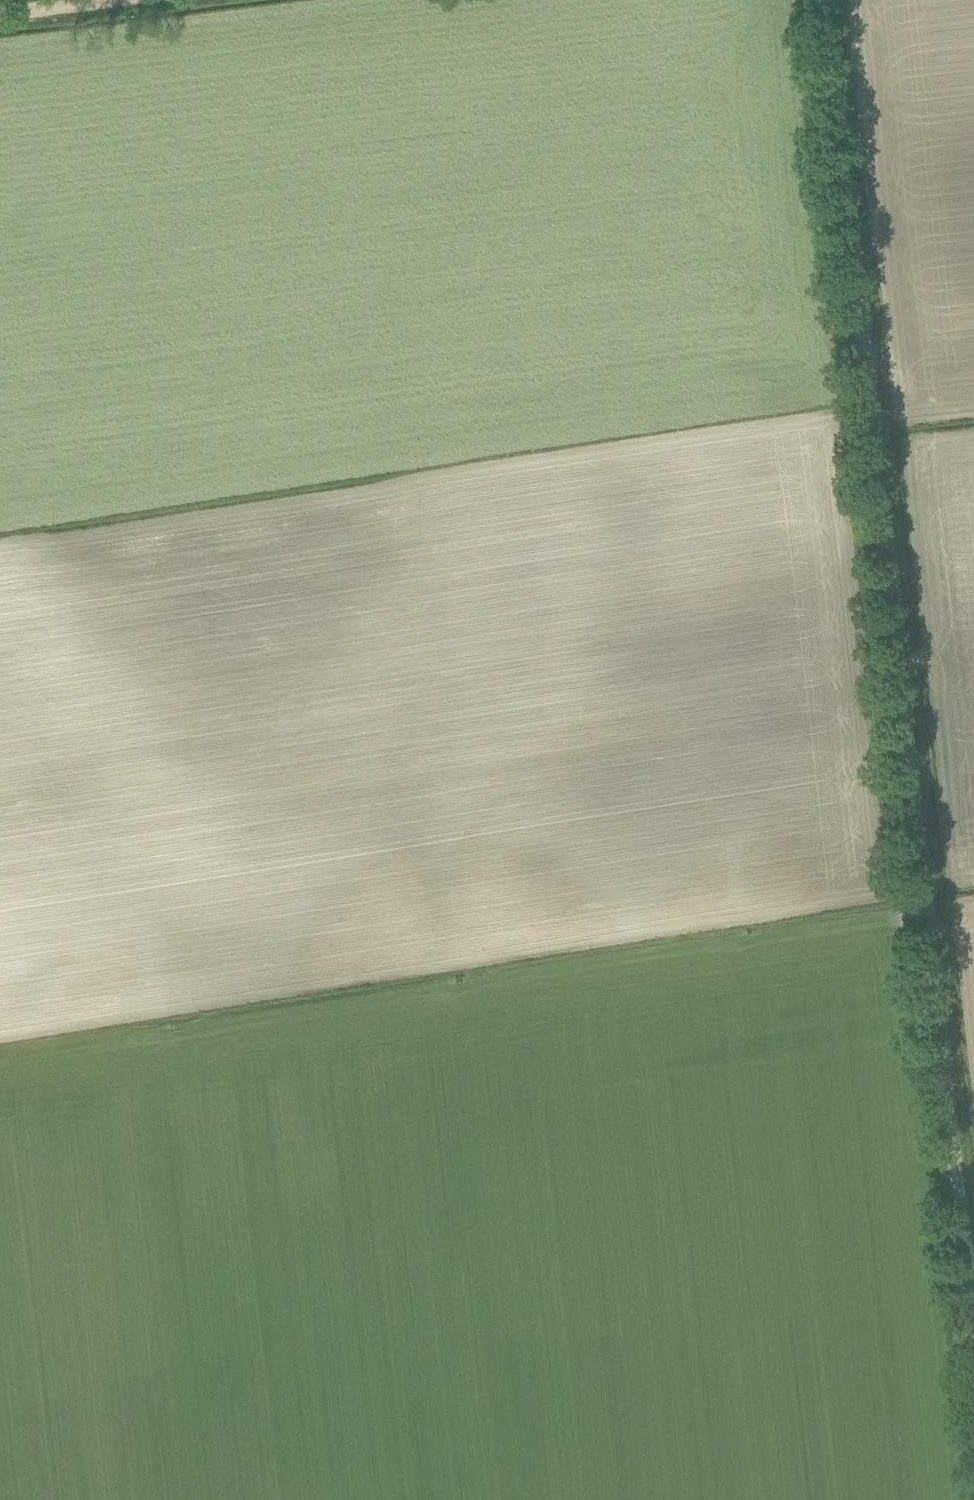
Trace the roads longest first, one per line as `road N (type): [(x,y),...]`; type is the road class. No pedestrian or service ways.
road 1 (unclassified): [(973,1278),(828,0)]
road 2 (track): [(0,21),(163,0)]

